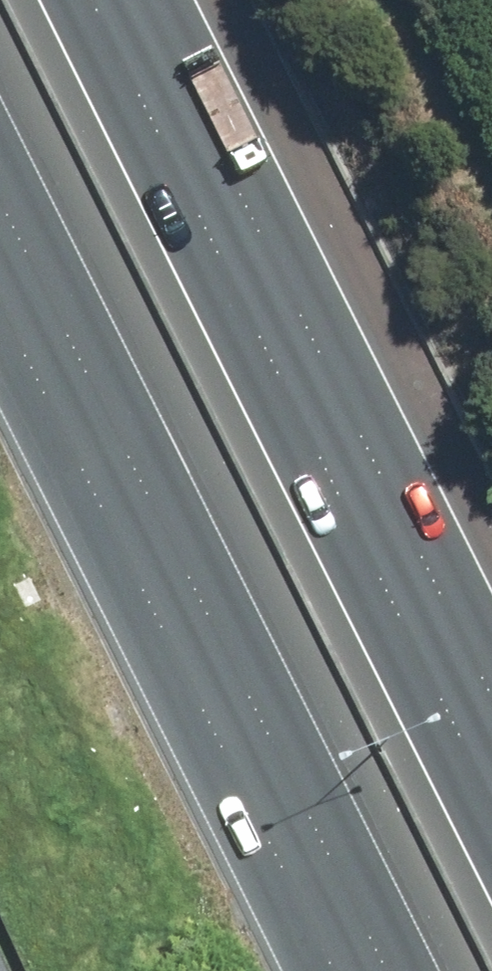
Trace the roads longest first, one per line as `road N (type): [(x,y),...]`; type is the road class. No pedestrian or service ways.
road 1 (motorway): [(112,0),(491,760)]
road 2 (motorway): [(358,970),(0,259)]

